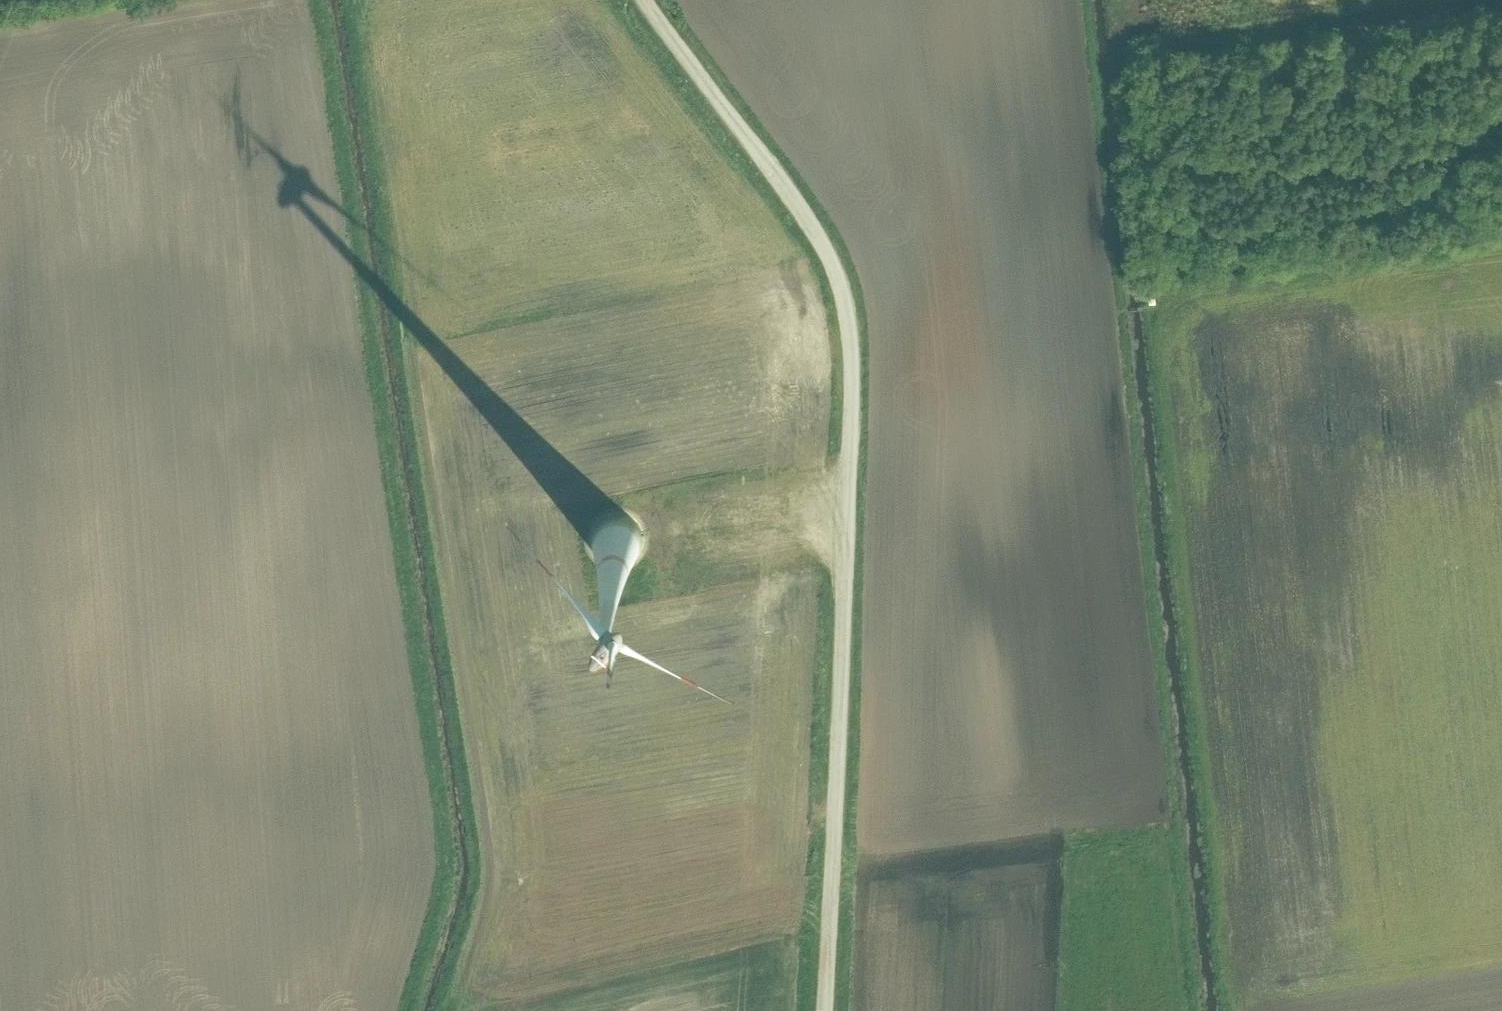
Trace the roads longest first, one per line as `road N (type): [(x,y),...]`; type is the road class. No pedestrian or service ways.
road 1 (track): [(647,0),(830,249),(845,293),(851,346),(826,1010)]

